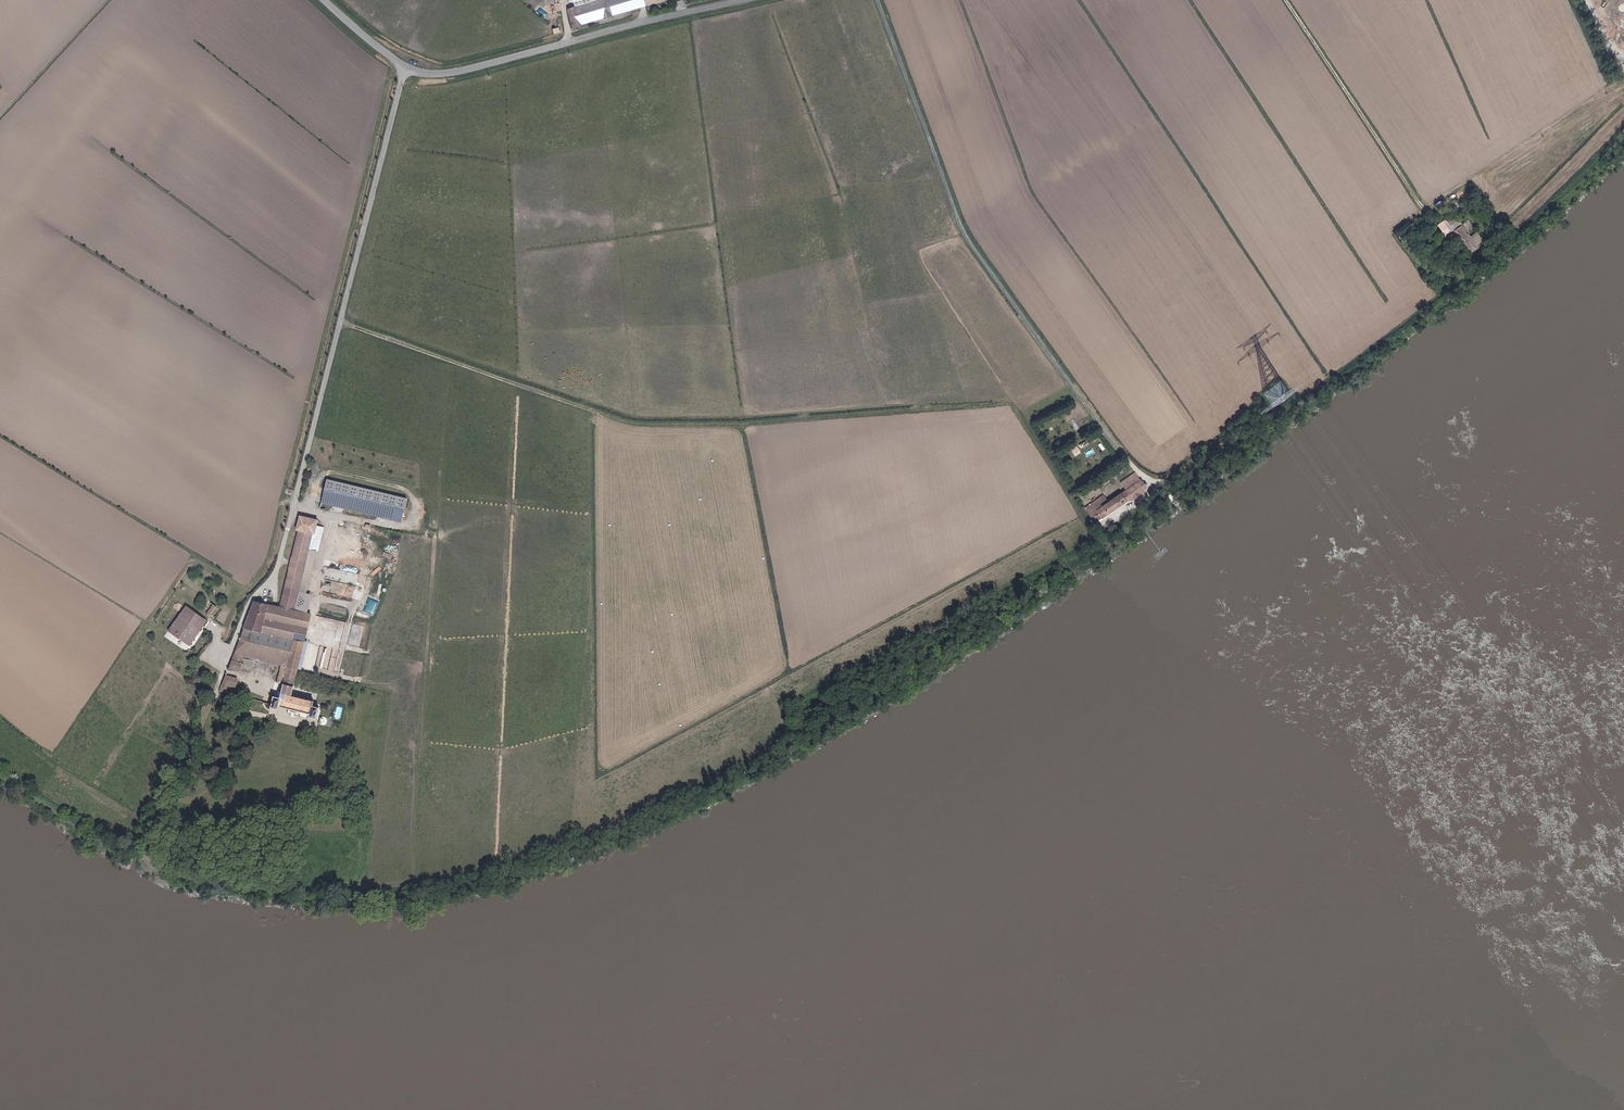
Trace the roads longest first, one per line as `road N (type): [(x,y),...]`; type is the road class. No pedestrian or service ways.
road 1 (unclassified): [(226,661),(252,599),(277,580),(406,66)]
road 2 (track): [(1150,486),(965,231),(879,0)]
road 3 (tertiary): [(406,66),(453,73),(744,0)]
road 4 (track): [(1427,208),(1286,0)]

